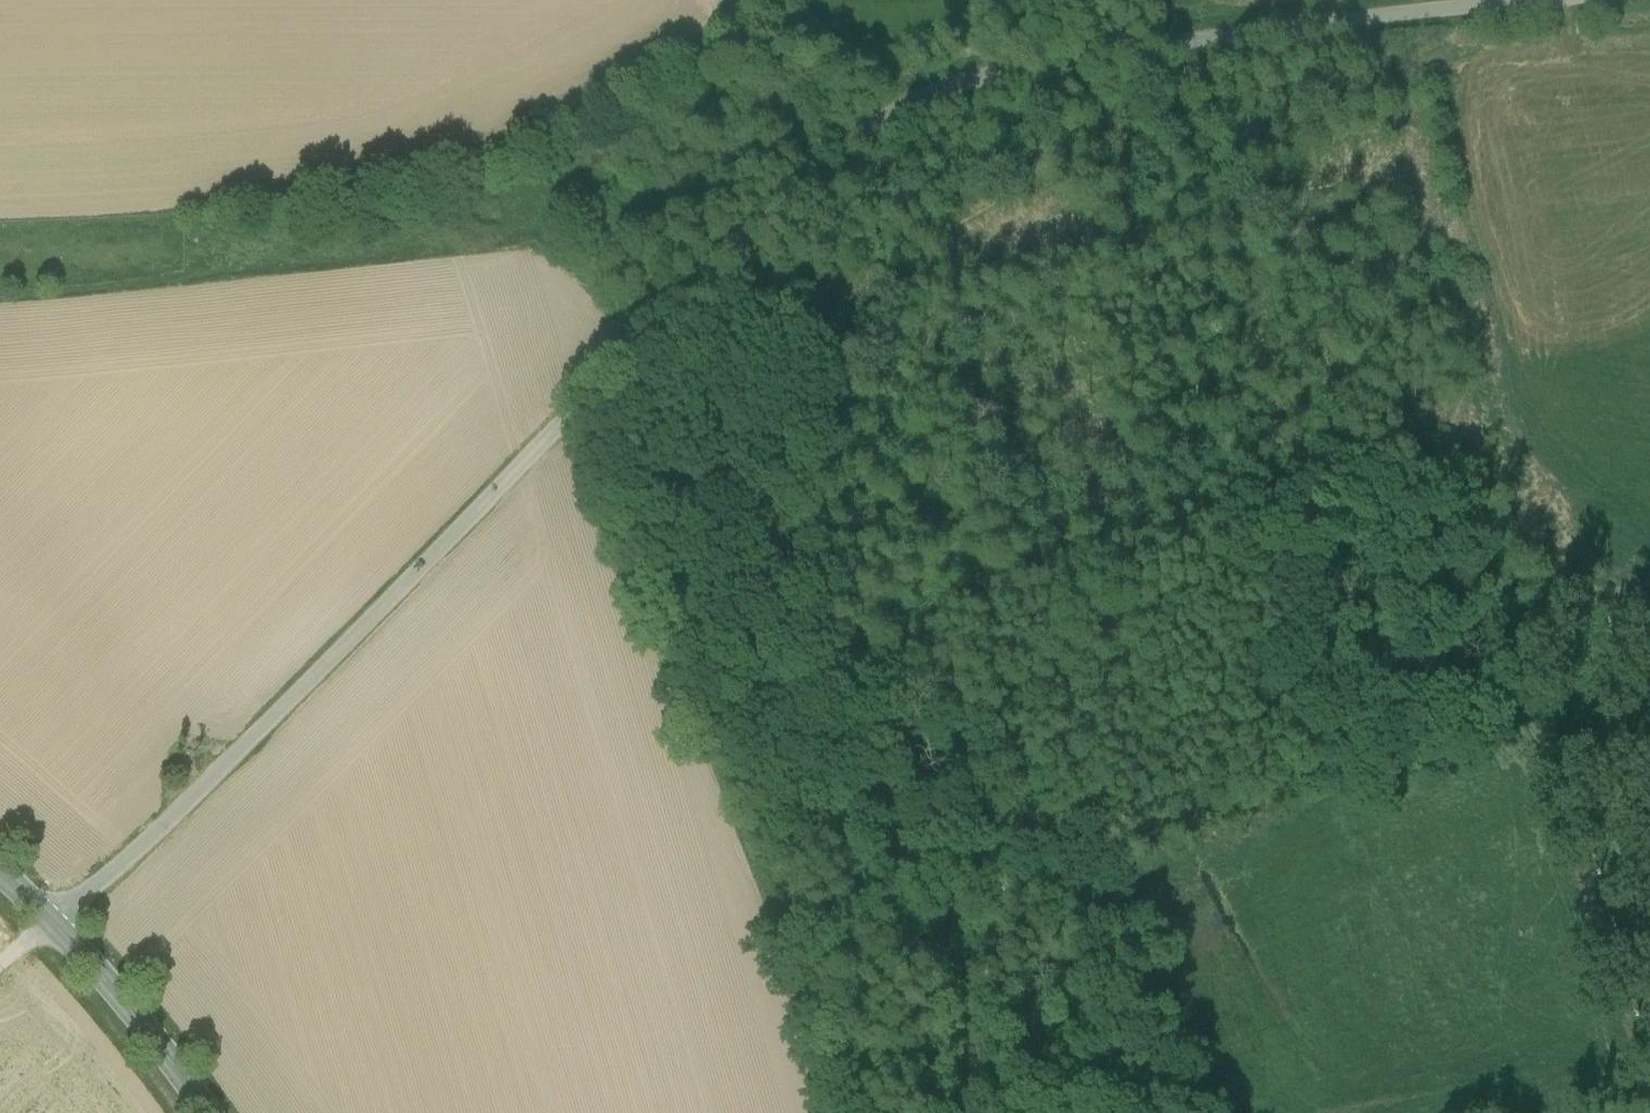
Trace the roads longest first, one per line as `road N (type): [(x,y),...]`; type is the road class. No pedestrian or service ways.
road 1 (unclassified): [(1577,0),(1056,59),(925,93),(894,109),(769,215),(227,761),(52,921)]
road 2 (tertiary): [(203,1112),(52,921)]

